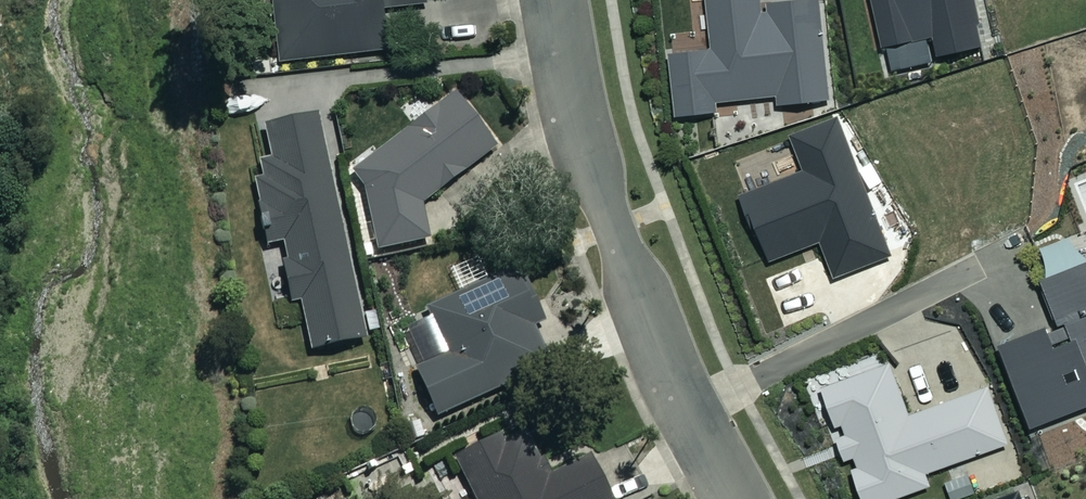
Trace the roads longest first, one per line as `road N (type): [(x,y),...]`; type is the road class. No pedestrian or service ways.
road 1 (residential): [(737,498),(651,329),(612,227),(553,0)]

